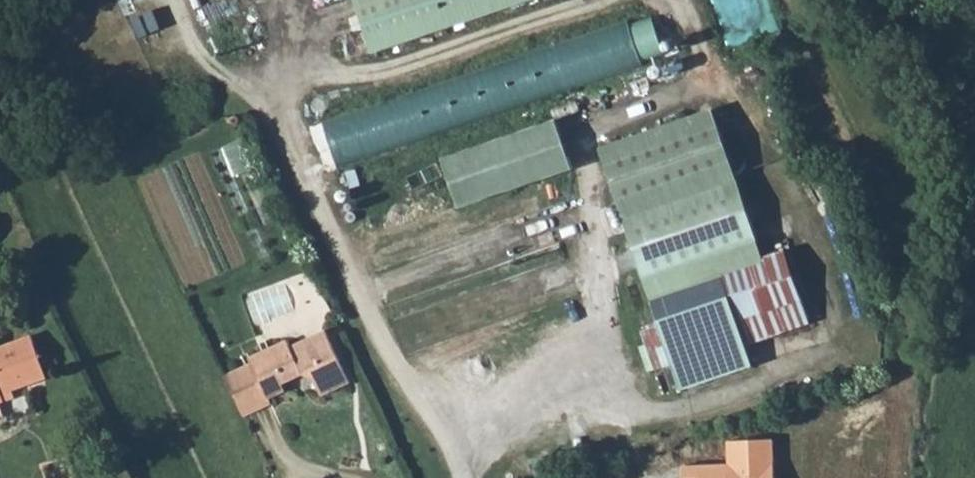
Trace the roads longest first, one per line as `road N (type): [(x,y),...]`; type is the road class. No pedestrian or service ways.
road 1 (track): [(463,477),(394,365),(277,113)]

